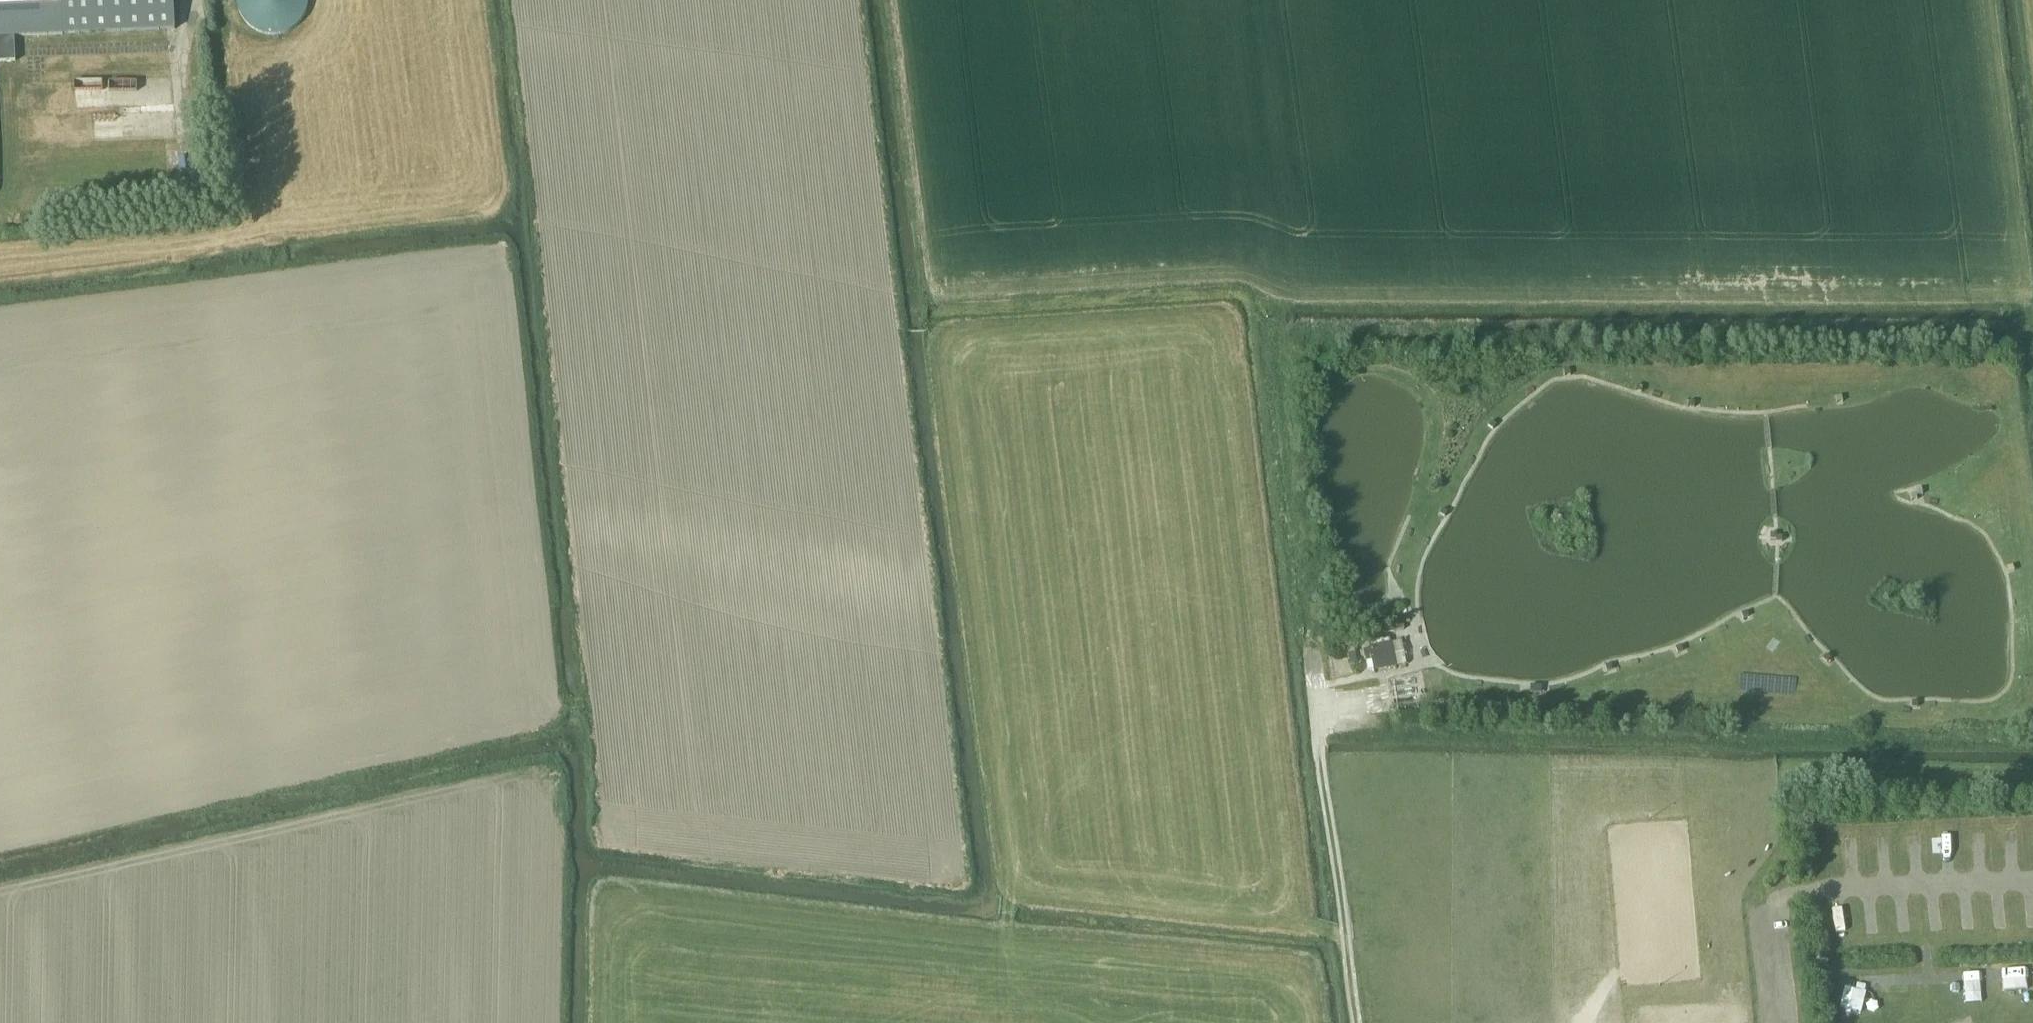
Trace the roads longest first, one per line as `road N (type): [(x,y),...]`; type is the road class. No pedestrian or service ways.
road 1 (track): [(1316,691),(1357,1022)]

